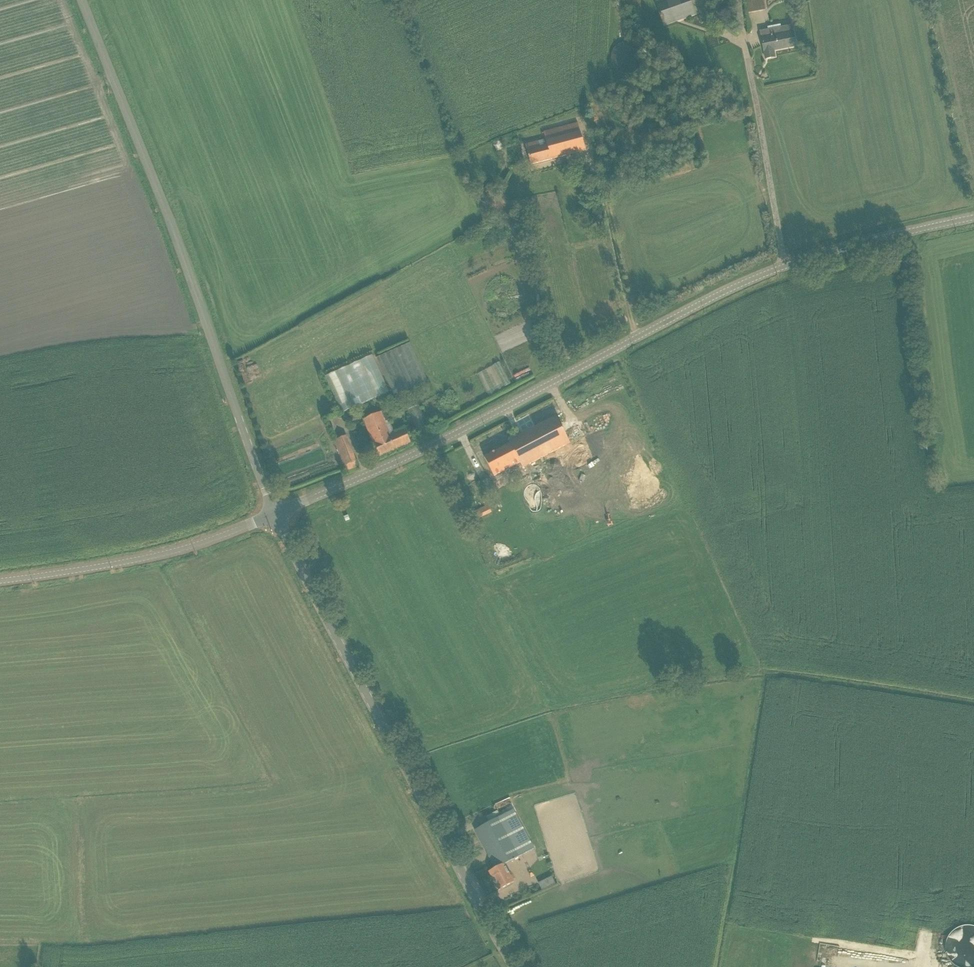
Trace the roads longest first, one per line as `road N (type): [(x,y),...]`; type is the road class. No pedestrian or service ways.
road 1 (tertiary): [(275,515),(407,458),(769,272),(973,217)]
road 2 (unclassified): [(275,515),(81,0)]
road 3 (residential): [(514,966),(275,515)]
road 4 (tertiary): [(0,581),(170,553),(275,515)]

